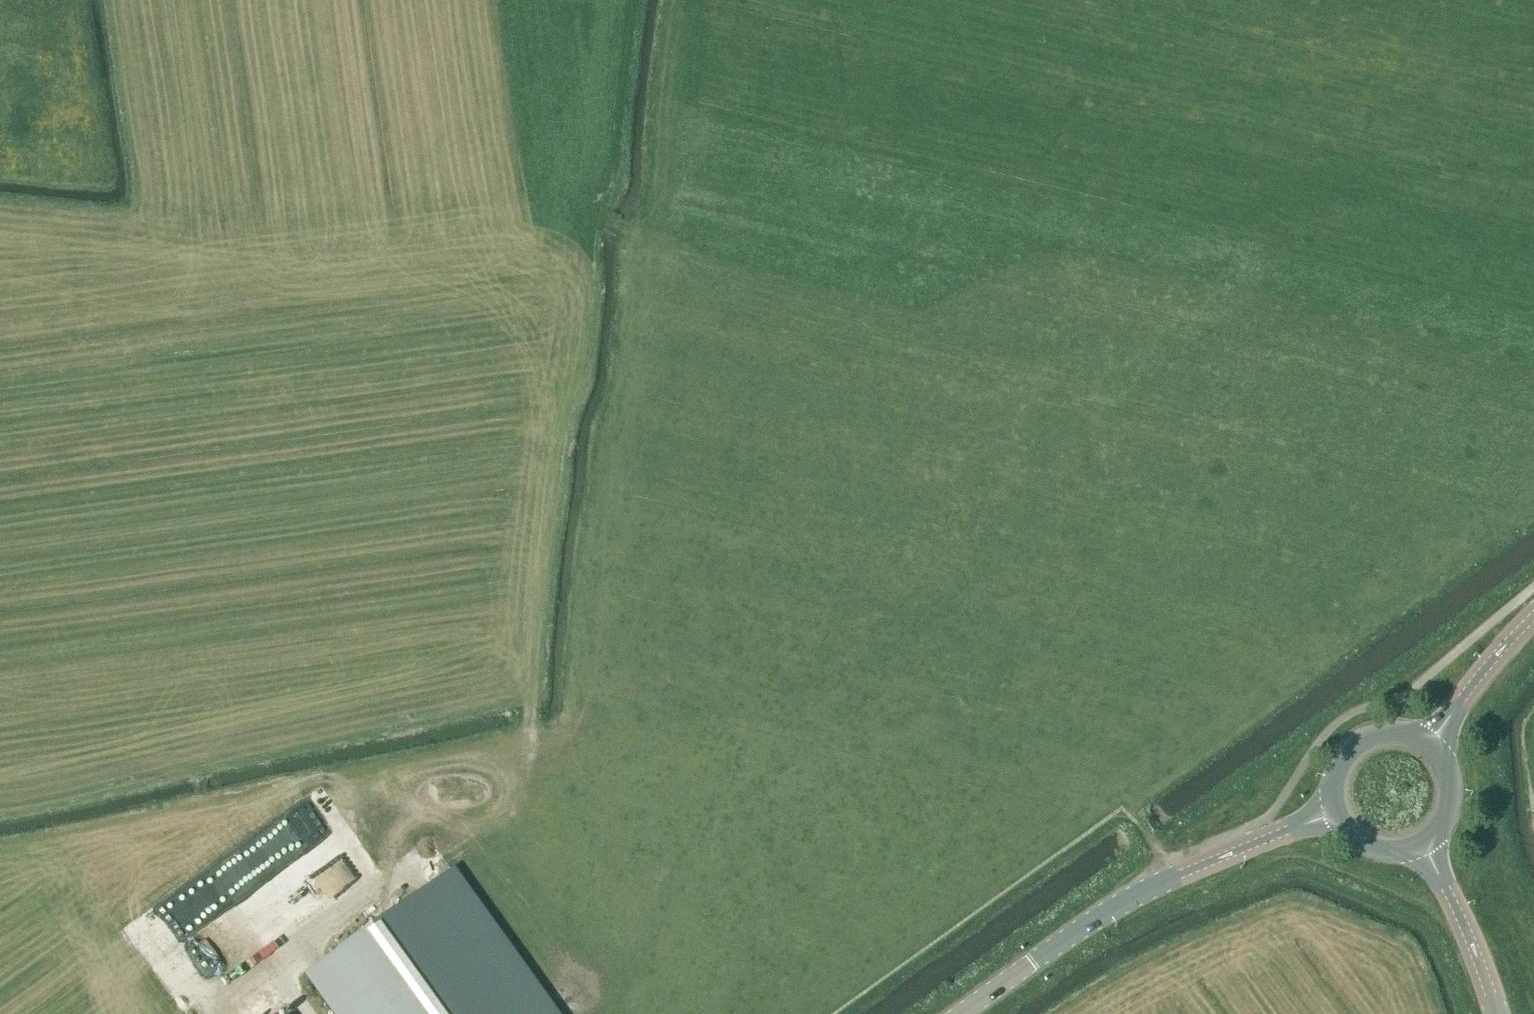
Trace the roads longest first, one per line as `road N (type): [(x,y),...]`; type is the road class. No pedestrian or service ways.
road 1 (secondary): [(961,1013),(1148,889),(1335,814)]
road 2 (secondary): [(1496,1013),(1425,846)]
road 3 (secondary): [(1431,745),(1533,616)]
road 4 (secondary): [(1431,745),(1399,732),(1350,749),(1333,779),(1335,814)]

